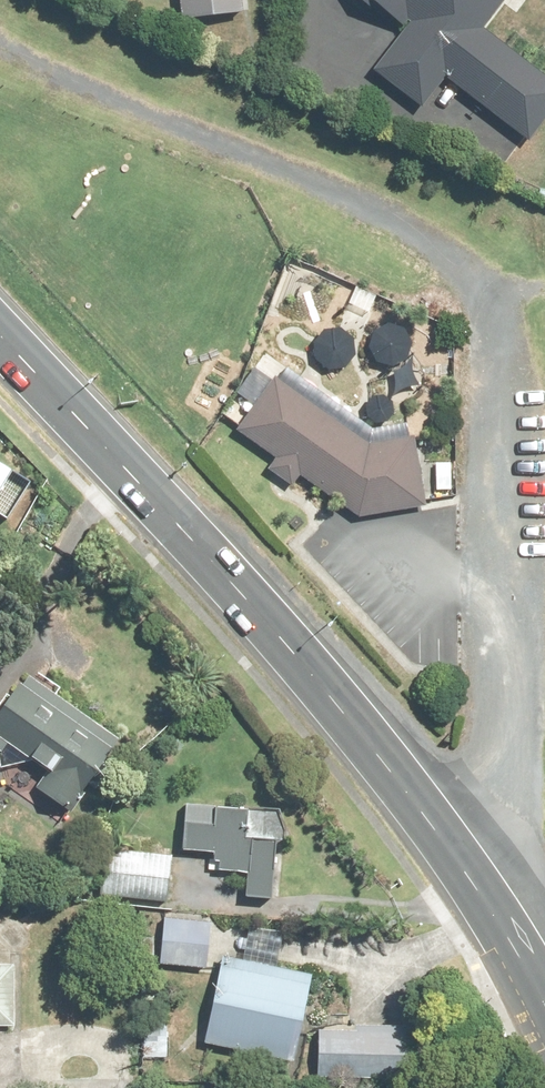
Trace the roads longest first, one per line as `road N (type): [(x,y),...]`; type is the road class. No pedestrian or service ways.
road 1 (secondary): [(544,1025),(479,897),(354,725),(0,337)]
road 2 (track): [(0,61),(365,223),(485,299)]

